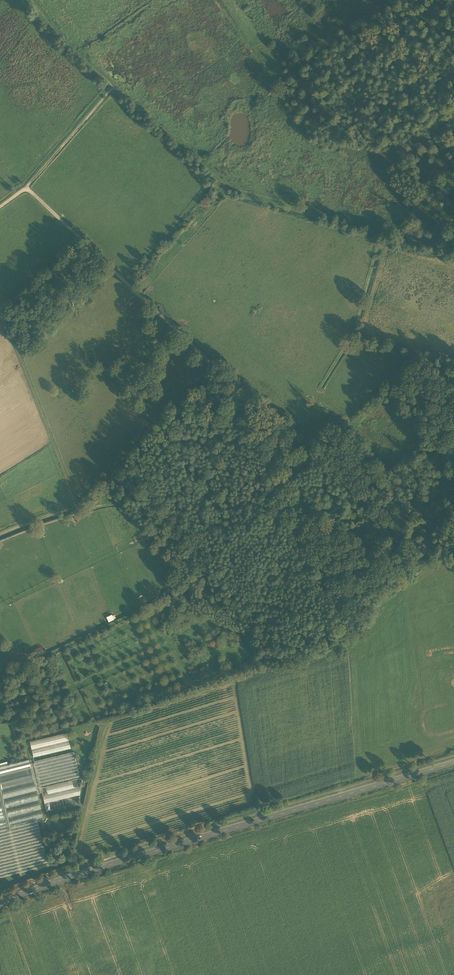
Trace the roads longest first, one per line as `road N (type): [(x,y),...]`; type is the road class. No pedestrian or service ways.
road 1 (track): [(26,187),(212,363),(453,568)]
road 2 (track): [(0,678),(175,593),(252,522),(304,451),(421,361)]
road 3 (secondary): [(453,763),(0,904)]
road 4 (track): [(453,249),(235,190),(114,86)]
road 5 (track): [(212,363),(78,506),(0,534)]
road 6 (track): [(78,506),(0,304)]
road 7 (track): [(114,86),(26,187)]

